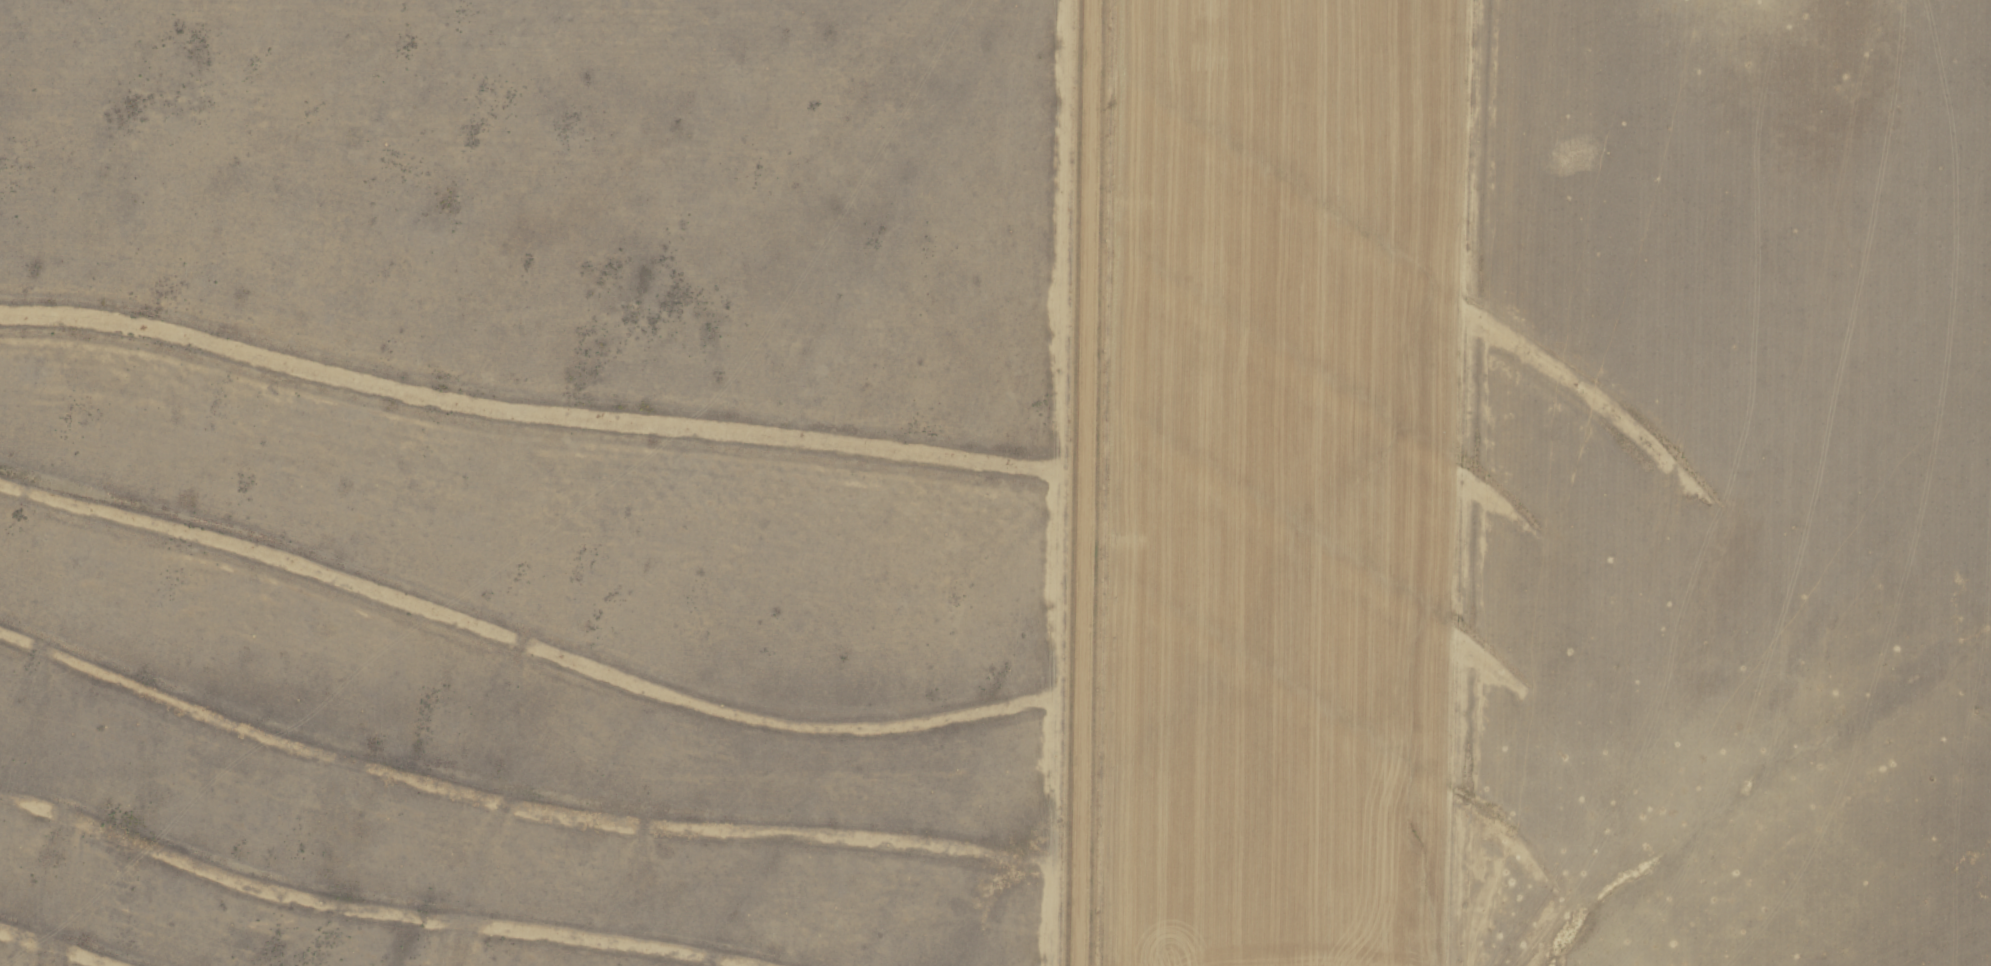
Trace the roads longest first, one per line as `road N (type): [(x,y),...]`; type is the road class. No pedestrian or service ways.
road 1 (residential): [(1079,965),(1093,0)]

